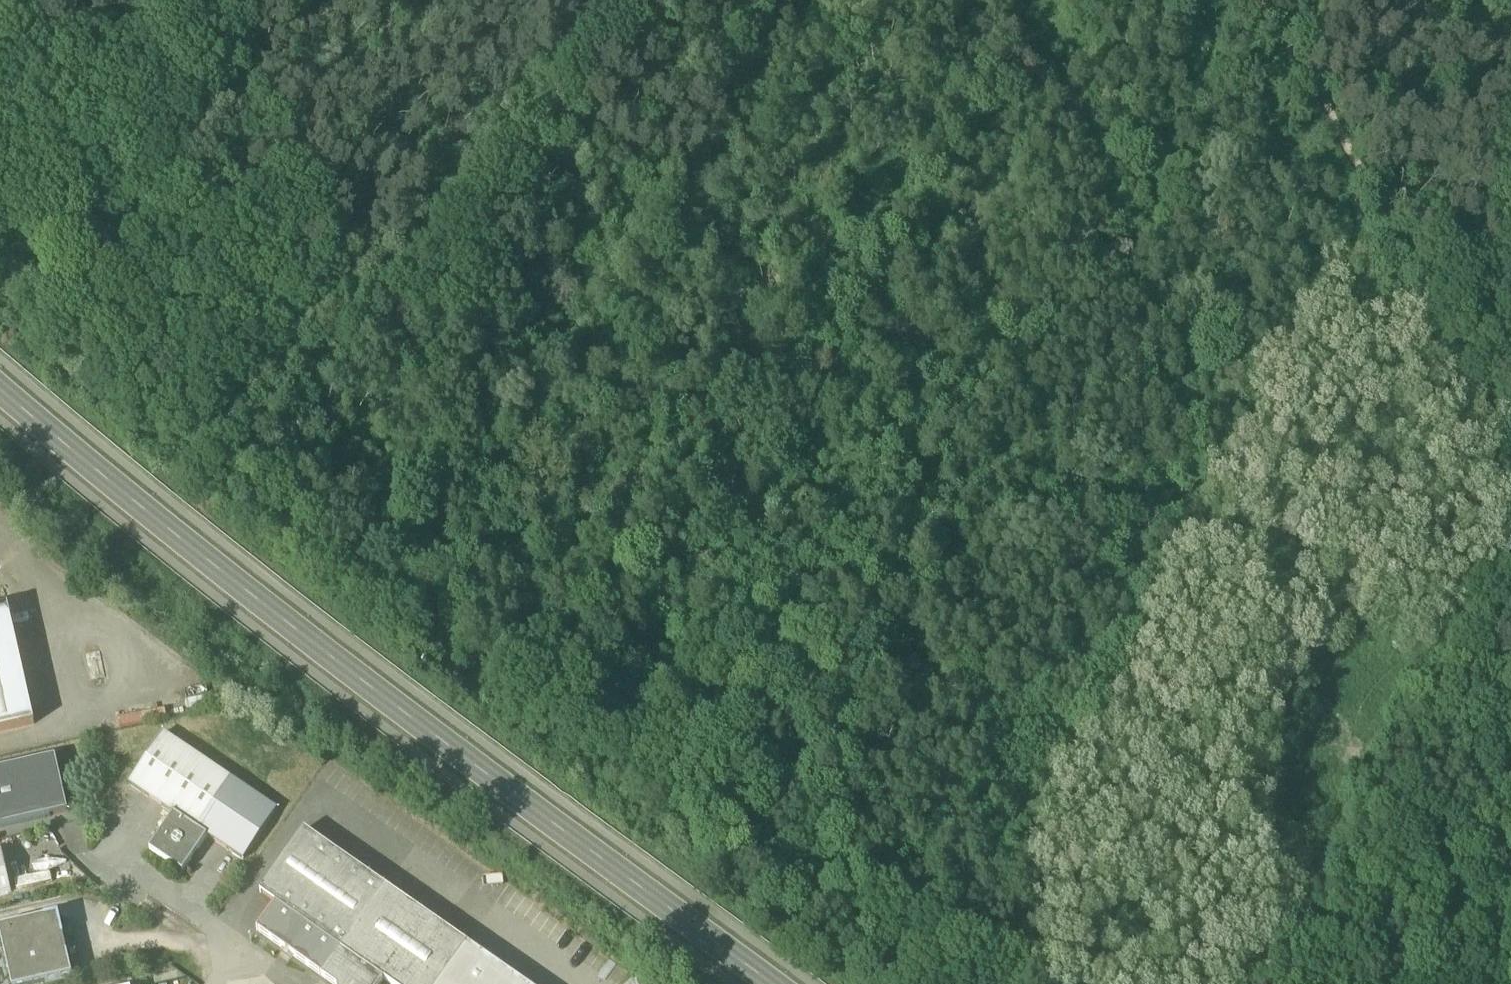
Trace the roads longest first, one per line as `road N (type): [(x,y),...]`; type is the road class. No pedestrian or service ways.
road 1 (primary): [(0,397),(185,553),(769,983)]
road 2 (track): [(1253,0),(1510,428)]
road 3 (residential): [(214,983),(228,965),(81,864),(72,835)]

